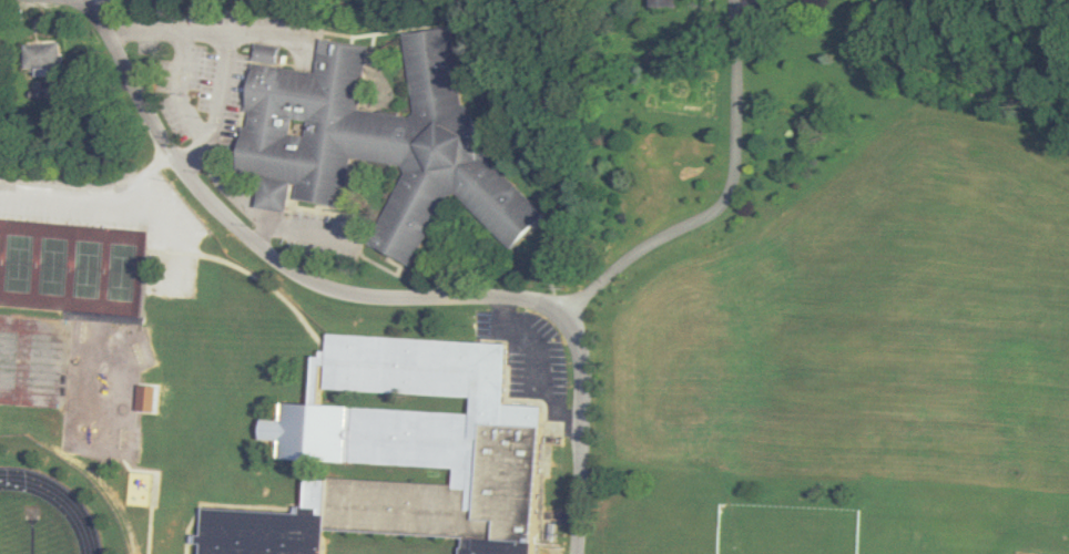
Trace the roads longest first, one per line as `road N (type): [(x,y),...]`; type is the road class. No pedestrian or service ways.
road 1 (residential): [(567,311),(527,297),(324,288),(259,247),(173,156),(91,0)]
road 2 (residential): [(571,553),(580,351),(567,311)]

